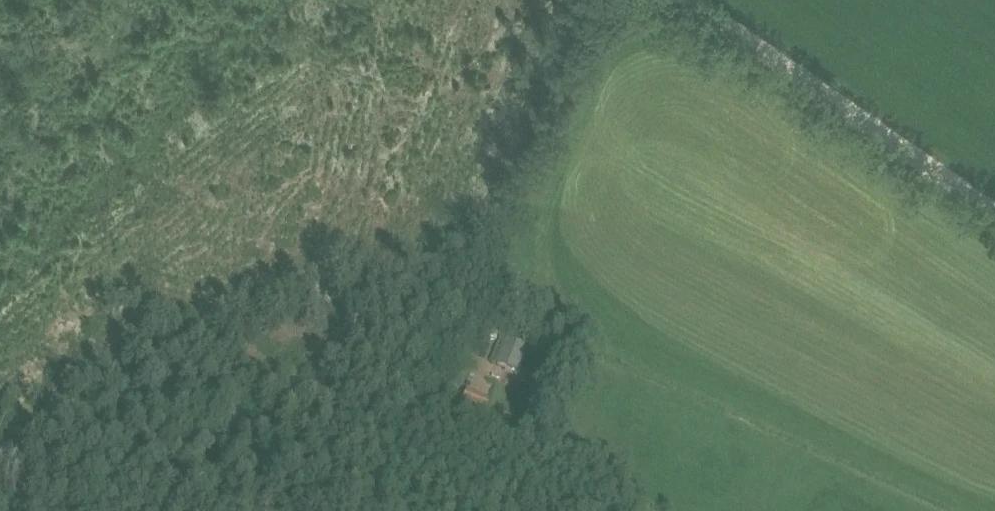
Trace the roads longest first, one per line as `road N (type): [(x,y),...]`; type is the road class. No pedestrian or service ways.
road 1 (track): [(994,221),(670,0)]

